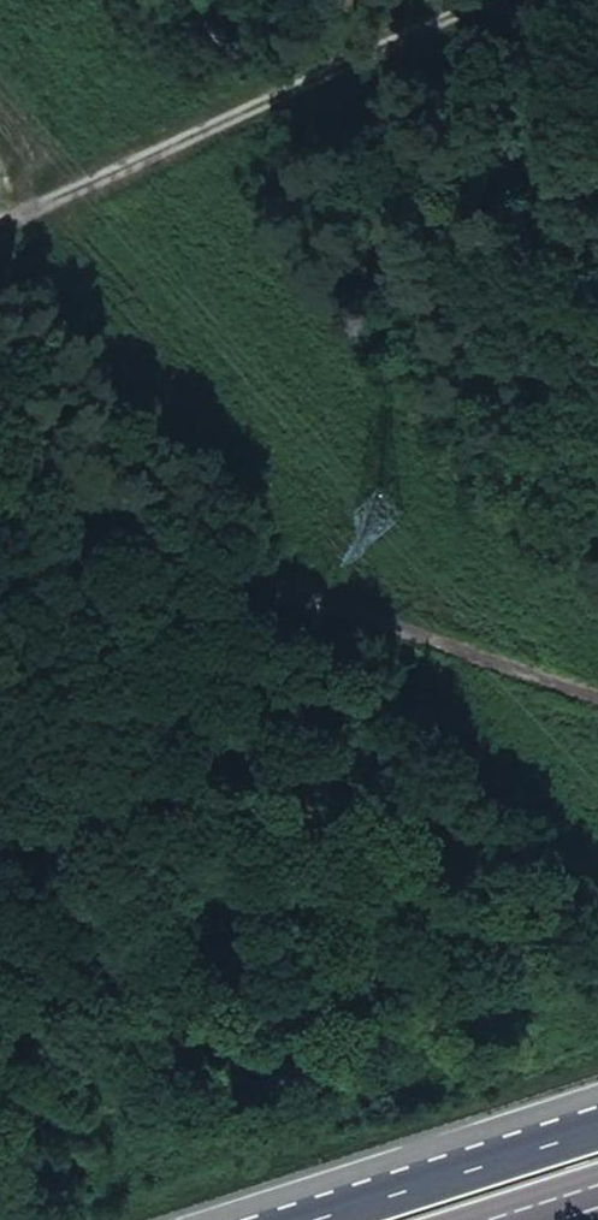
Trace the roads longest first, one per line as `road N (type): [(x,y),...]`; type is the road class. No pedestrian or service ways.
road 1 (track): [(0,506),(597,696)]
road 2 (track): [(0,227),(505,0)]
road 3 (trunk): [(597,1103),(441,1177)]
road 4 (trunk): [(597,1127),(441,1177)]
road 5 (trunk): [(441,1177),(309,1219)]

